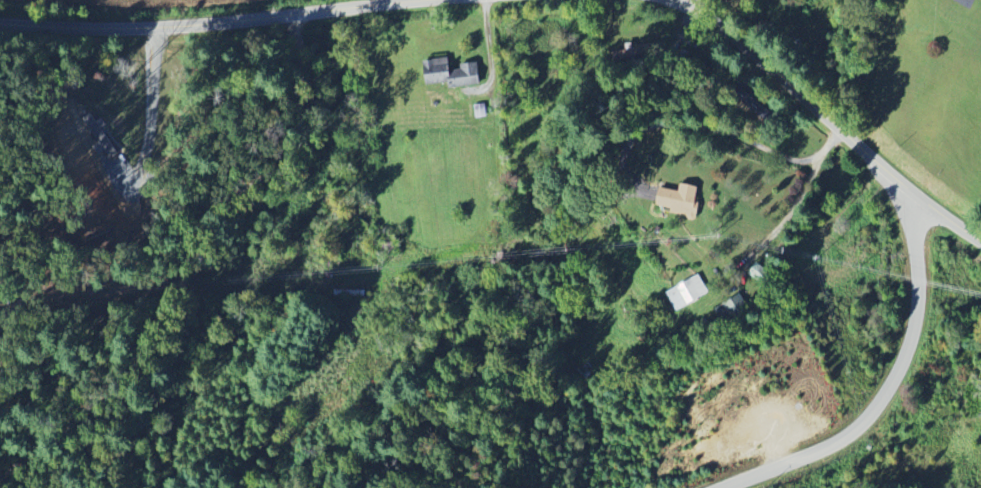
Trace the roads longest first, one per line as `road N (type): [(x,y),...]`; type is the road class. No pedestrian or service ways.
road 1 (residential): [(289,14),(309,90),(297,160),(222,214),(174,311),(126,374),(0,487)]
road 2 (tertiary): [(0,24),(181,25),(420,0)]
road 3 (residential): [(726,487),(824,449),(864,420),(897,371),(921,296),(914,193)]
road 4 (tertiary): [(674,0),(749,49),(914,193),(980,240)]

